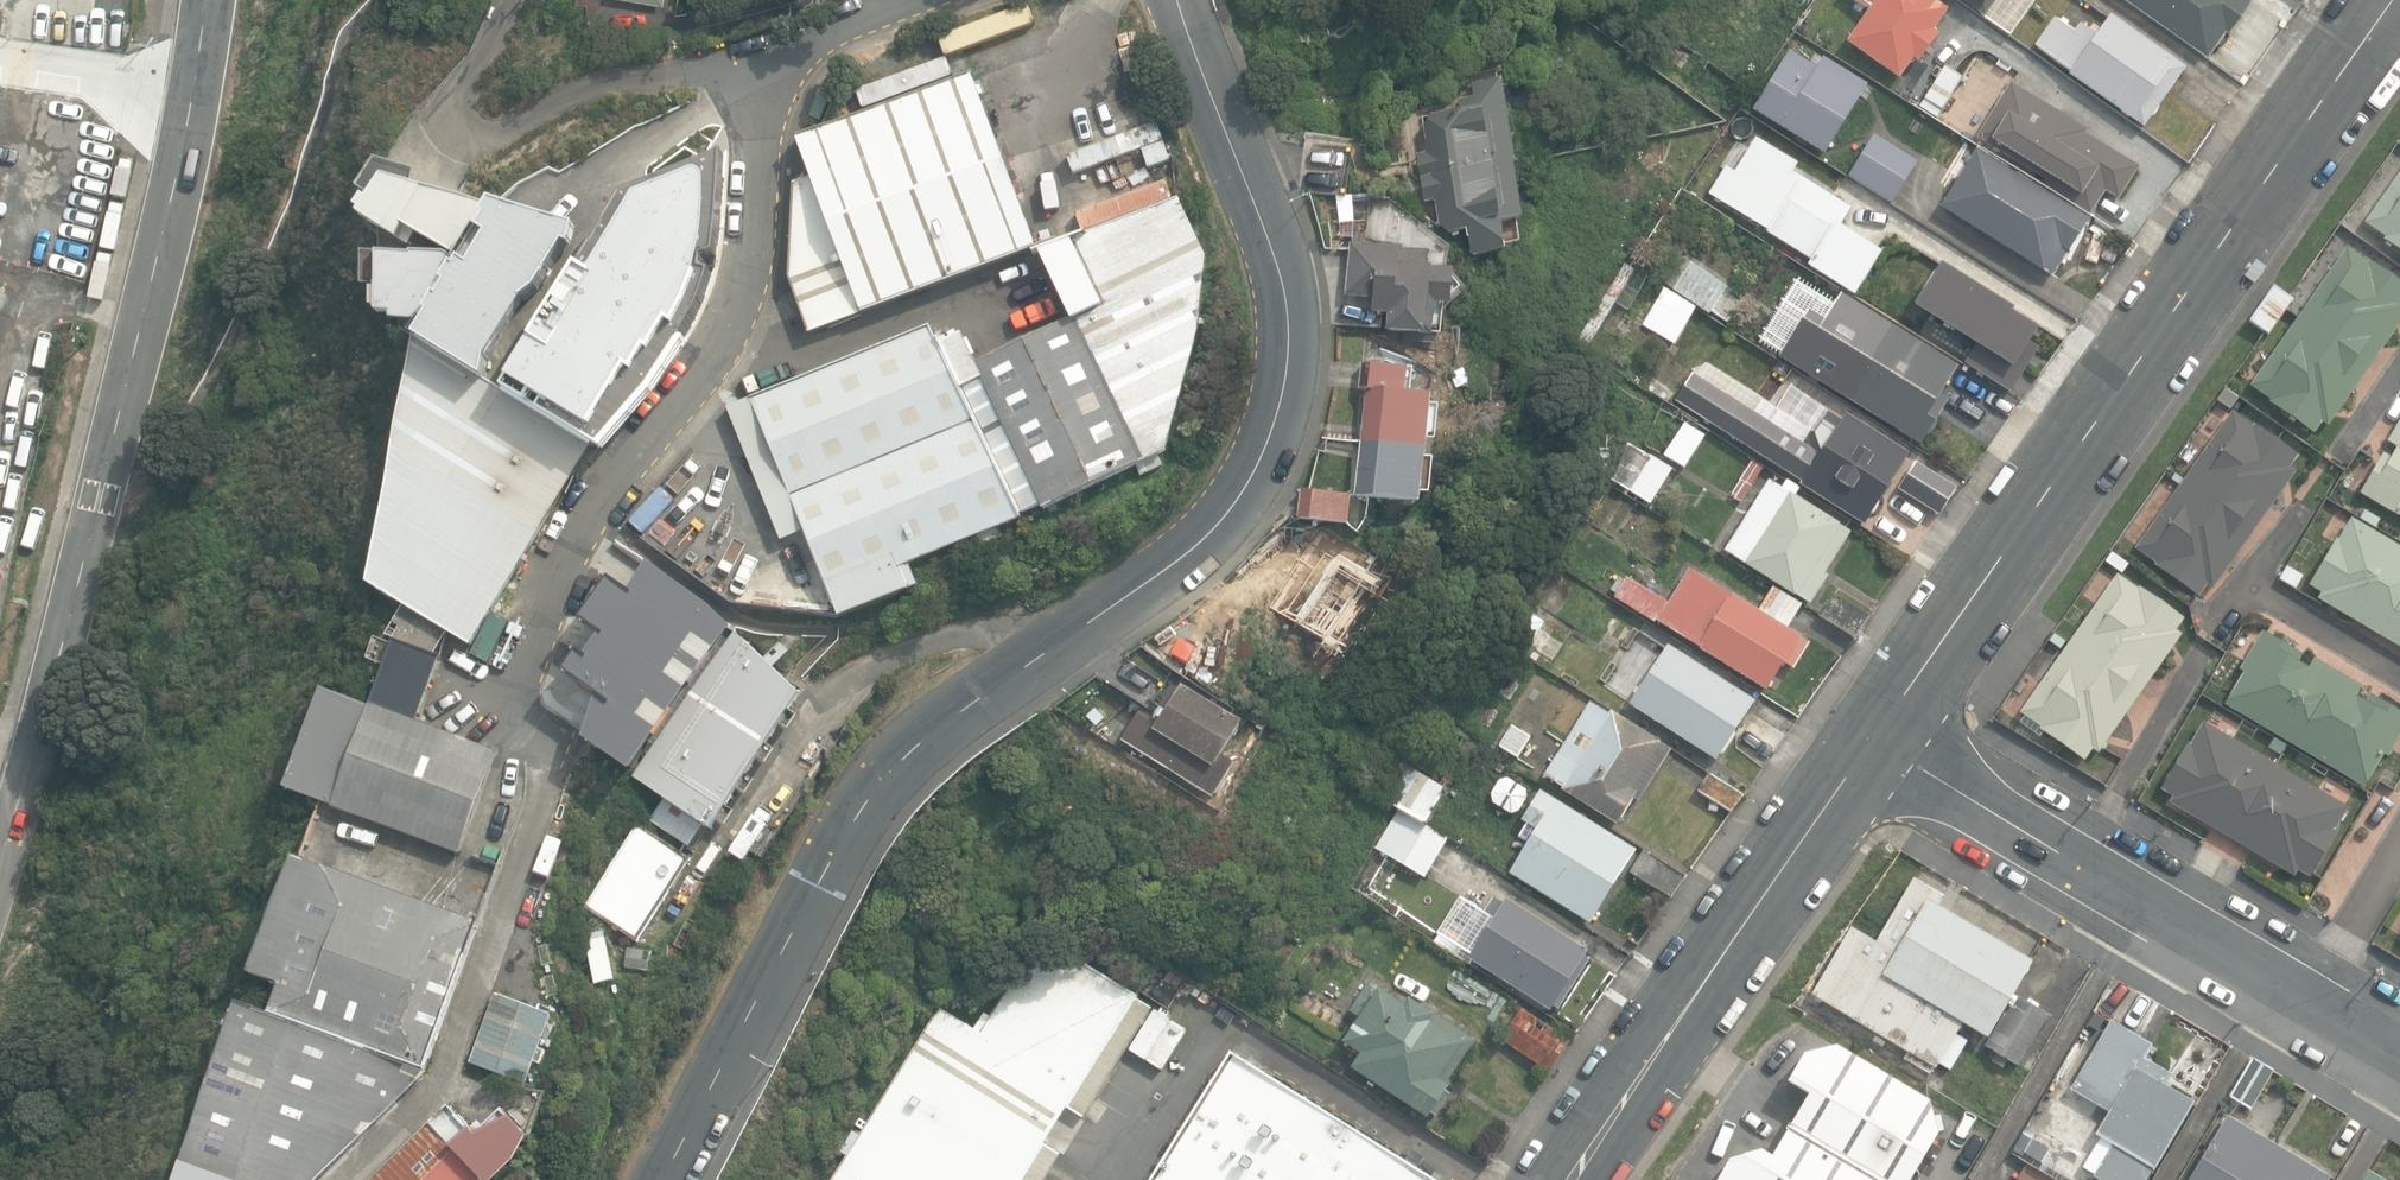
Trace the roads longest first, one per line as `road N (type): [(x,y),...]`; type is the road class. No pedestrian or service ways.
road 1 (residential): [(666,1179),(875,796),(916,751),(1035,654),(1176,563),(1253,471),(1278,412),(1285,314),(1273,251),(1177,0)]
road 2 (residential): [(1870,740),(2391,0)]
road 3 (unclassified): [(0,853),(68,623),(201,0)]
road 4 (residential): [(508,704),(572,539),(630,455),(705,370),(734,319),(753,248),(756,70)]
road 5 (residential): [(1870,740),(2399,1053)]
road 6 (residential): [(1572,1179),(1870,740)]
road 7 (residential): [(511,0),(448,106),(453,129),(477,141),(600,80),(756,70)]
road 8 (residential): [(756,70),(812,40),(927,0)]

